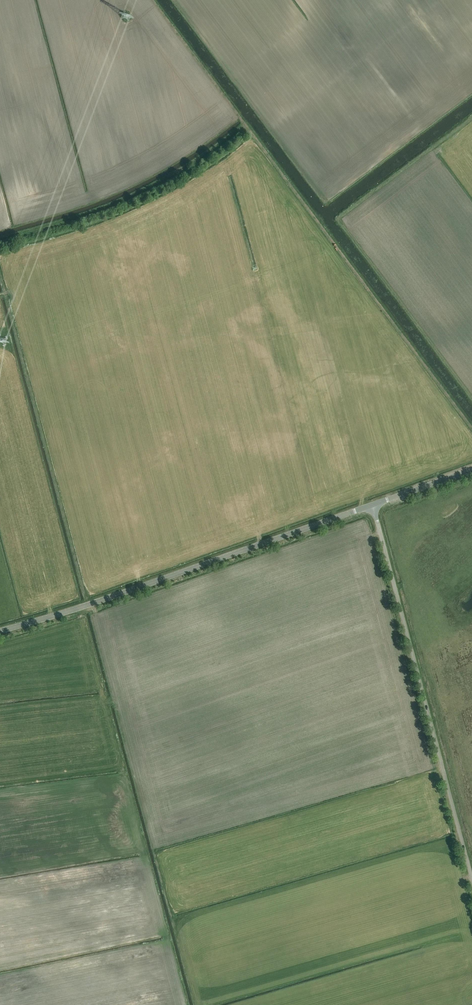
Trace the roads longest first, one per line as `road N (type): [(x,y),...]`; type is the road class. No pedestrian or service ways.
road 1 (track): [(149,0),(471,428)]
road 2 (tertiary): [(0,630),(372,505)]
road 3 (unclassified): [(471,880),(372,505)]
road 4 (track): [(471,392),(340,217),(471,120)]
road 5 (track): [(244,121),(133,194),(0,239)]

